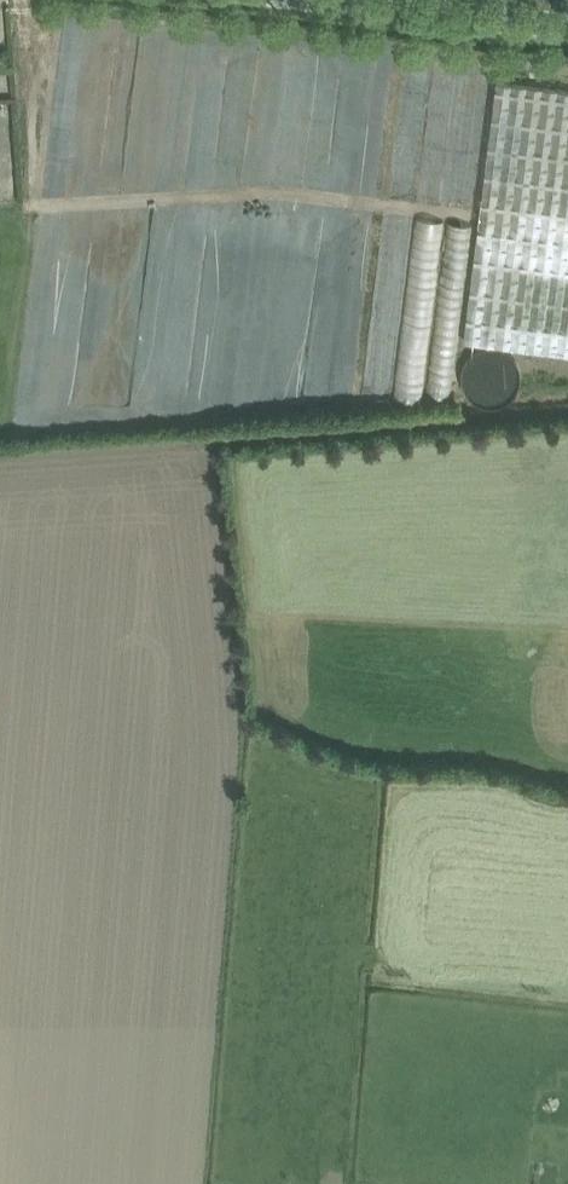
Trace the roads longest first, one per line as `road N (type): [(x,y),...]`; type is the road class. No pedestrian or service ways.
road 1 (unclassified): [(567,28),(339,0)]

